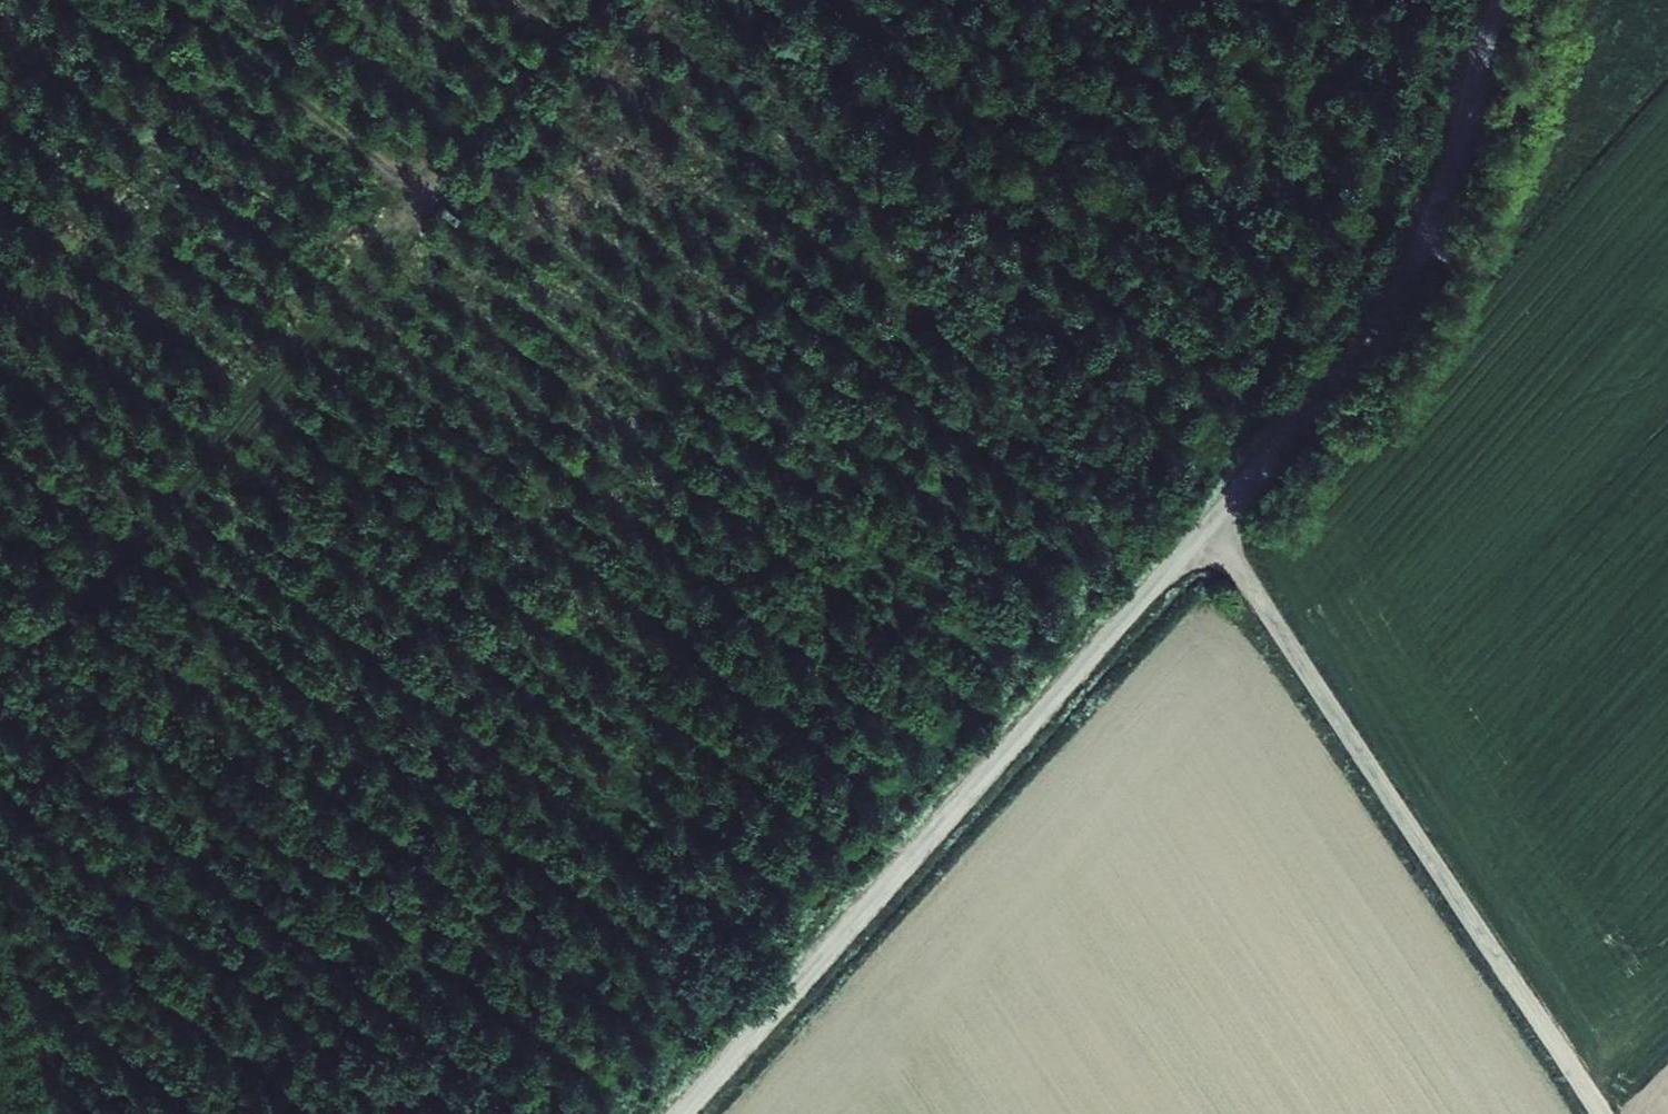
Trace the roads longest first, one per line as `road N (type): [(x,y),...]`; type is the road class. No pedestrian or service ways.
road 1 (unclassified): [(678,1113),(1209,529)]
road 2 (unclassified): [(1209,529),(1600,1113)]
road 3 (unclassified): [(1209,529),(1439,192),(1494,0)]

